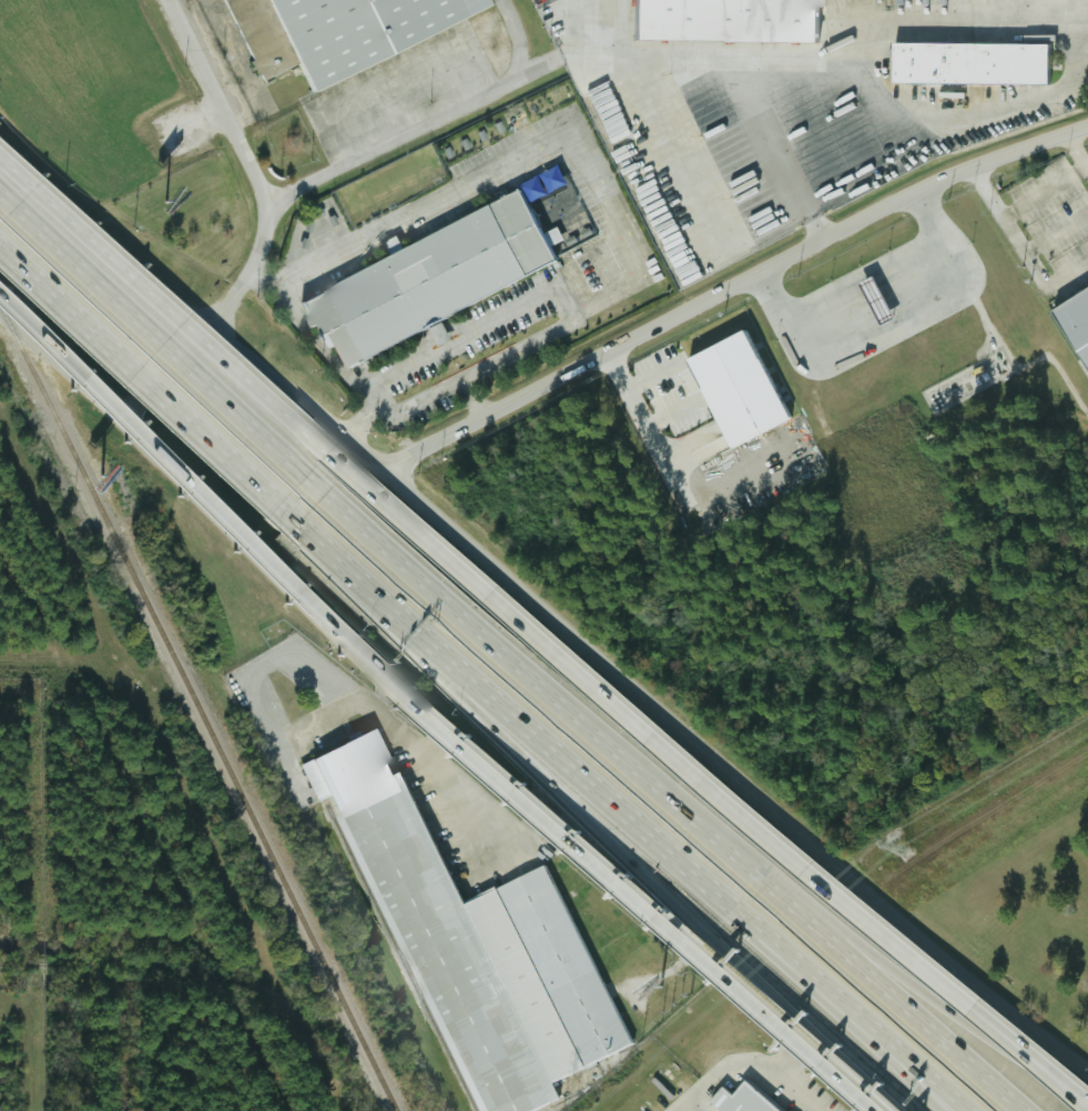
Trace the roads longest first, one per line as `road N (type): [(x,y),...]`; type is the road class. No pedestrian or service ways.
road 1 (motorway): [(1006,1029),(326,447),(0,156)]
road 2 (motorway): [(0,301),(377,676),(874,1110)]
road 3 (secondary): [(129,409),(404,684),(884,1110)]
road 4 (motorway): [(1022,1110),(304,477)]
road 5 (secondary): [(1087,1073),(684,740),(382,471)]
road 6 (residential): [(1087,124),(891,202),(382,471)]
road 7 (motorway): [(389,608),(966,1110)]
road 8 (motorway): [(389,608),(709,941),(900,1110)]
road 9 (secondary): [(382,471),(0,120)]
road 10 (residential): [(166,0),(253,175),(264,227),(254,271),(129,409)]
road 11 (motorway): [(304,477),(0,194)]
road 12 (motorway): [(0,243),(285,504)]
road 13 (motorway): [(1087,1098),(780,897)]
road 14 (motorway): [(750,923),(941,1110)]
road 15 (secondary): [(0,311),(129,409)]
road 16 (motorway): [(285,504),(389,608)]

